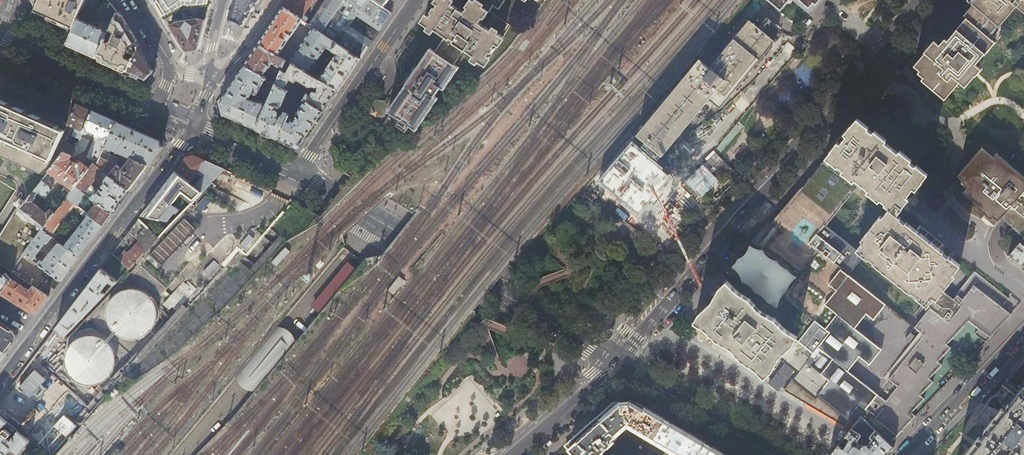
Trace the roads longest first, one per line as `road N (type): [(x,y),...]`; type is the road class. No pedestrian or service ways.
road 1 (secondary): [(928,0),(618,360)]
road 2 (secondary): [(618,360),(300,175)]
road 3 (tertiary): [(38,332),(195,127)]
road 4 (residential): [(300,175),(416,0)]
road 5 (secondary): [(776,454),(618,360)]
road 6 (residential): [(1023,332),(905,454)]
road 7 (secondary): [(154,109),(0,43)]
road 8 (secondary): [(618,360),(510,454)]
road 9 (tertiary): [(130,0),(173,70),(154,109)]

